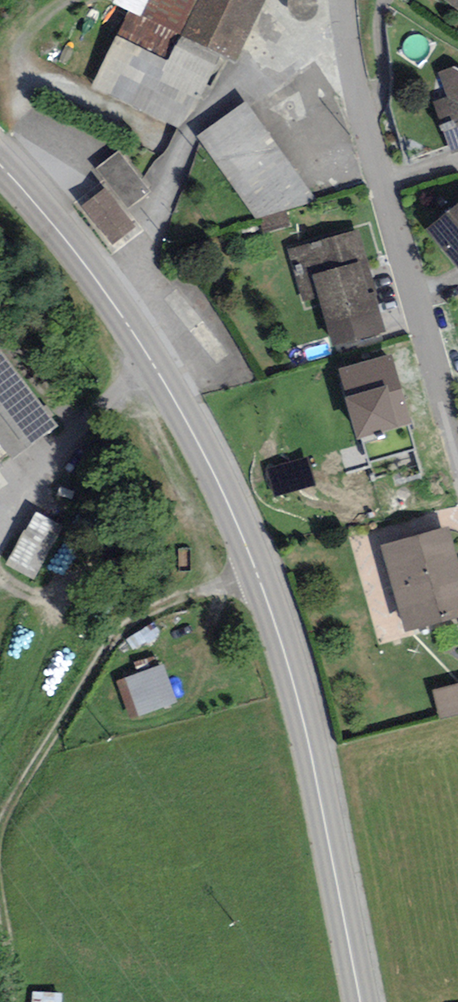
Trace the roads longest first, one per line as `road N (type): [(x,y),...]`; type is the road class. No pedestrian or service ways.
road 1 (secondary): [(359,1001),(303,717),(229,507),(116,304),(0,164)]
road 2 (residential): [(338,0),(351,93),(457,462)]
road 3 (track): [(257,574),(117,628),(0,833)]

